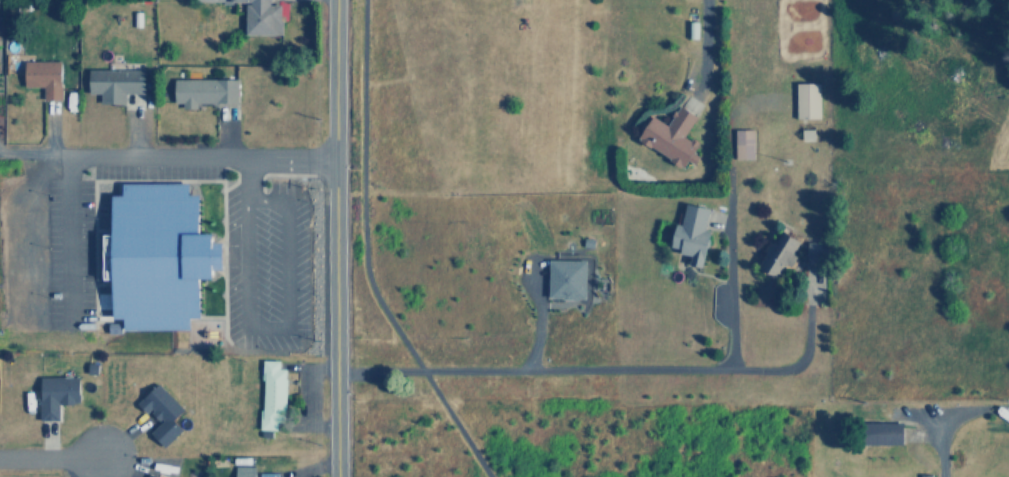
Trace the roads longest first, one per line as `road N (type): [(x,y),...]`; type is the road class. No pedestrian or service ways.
road 1 (secondary): [(334,0),(337,476)]
road 2 (residential): [(337,373),(794,368)]
road 3 (residential): [(334,156),(18,154)]

